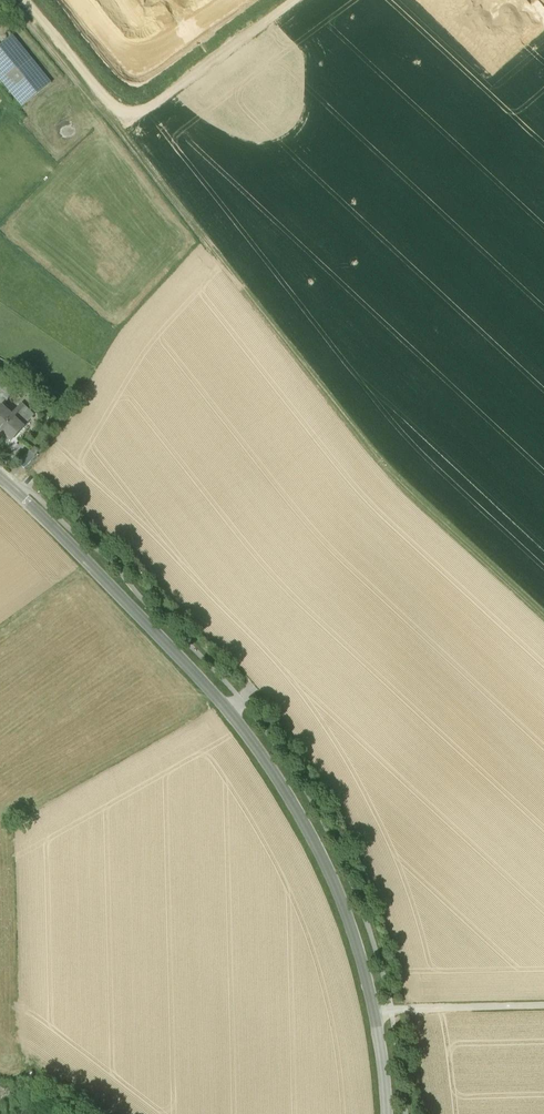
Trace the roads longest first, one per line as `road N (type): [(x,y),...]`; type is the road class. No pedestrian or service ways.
road 1 (track): [(15,3),(405,485),(543,614)]
road 2 (residential): [(387,1113),(377,1012),(315,837),(291,796),(194,664),(0,478)]
road 3 (track): [(295,0),(114,129)]
road 4 (track): [(377,1012),(543,1004)]

